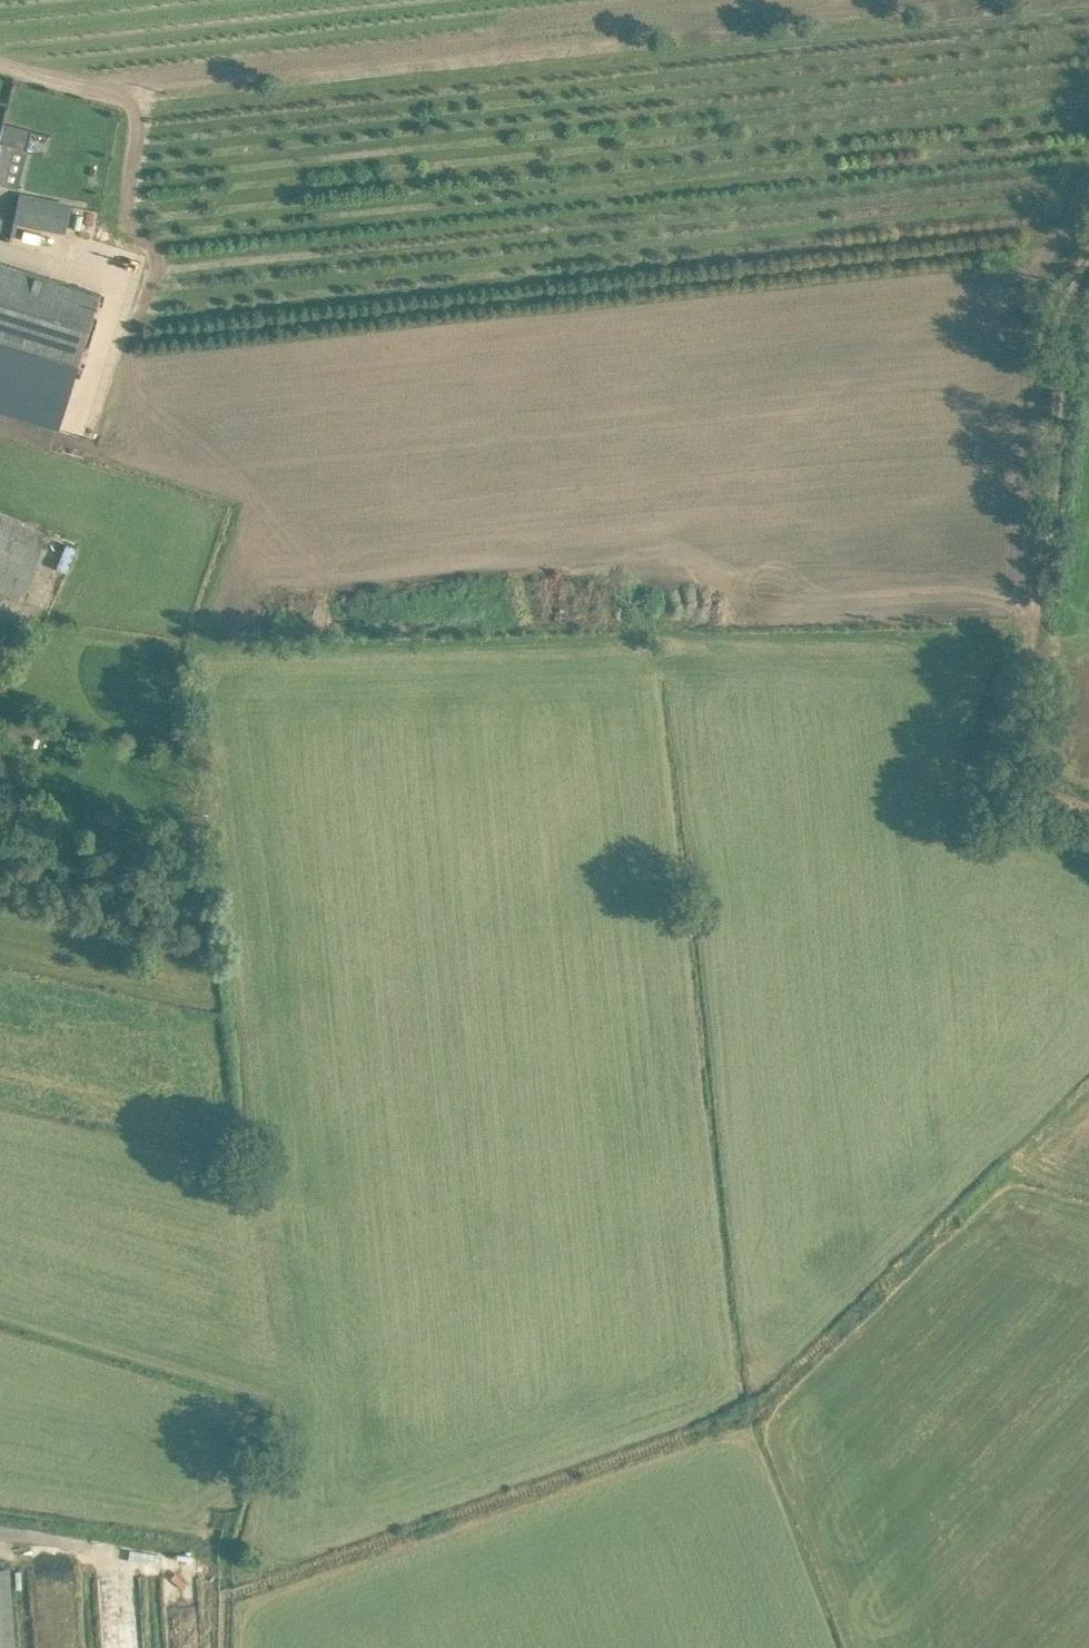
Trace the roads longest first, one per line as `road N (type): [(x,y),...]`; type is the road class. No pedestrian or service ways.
road 1 (track): [(1088,807),(1042,789),(1019,765),(1058,537),(1071,334),(1088,273)]

